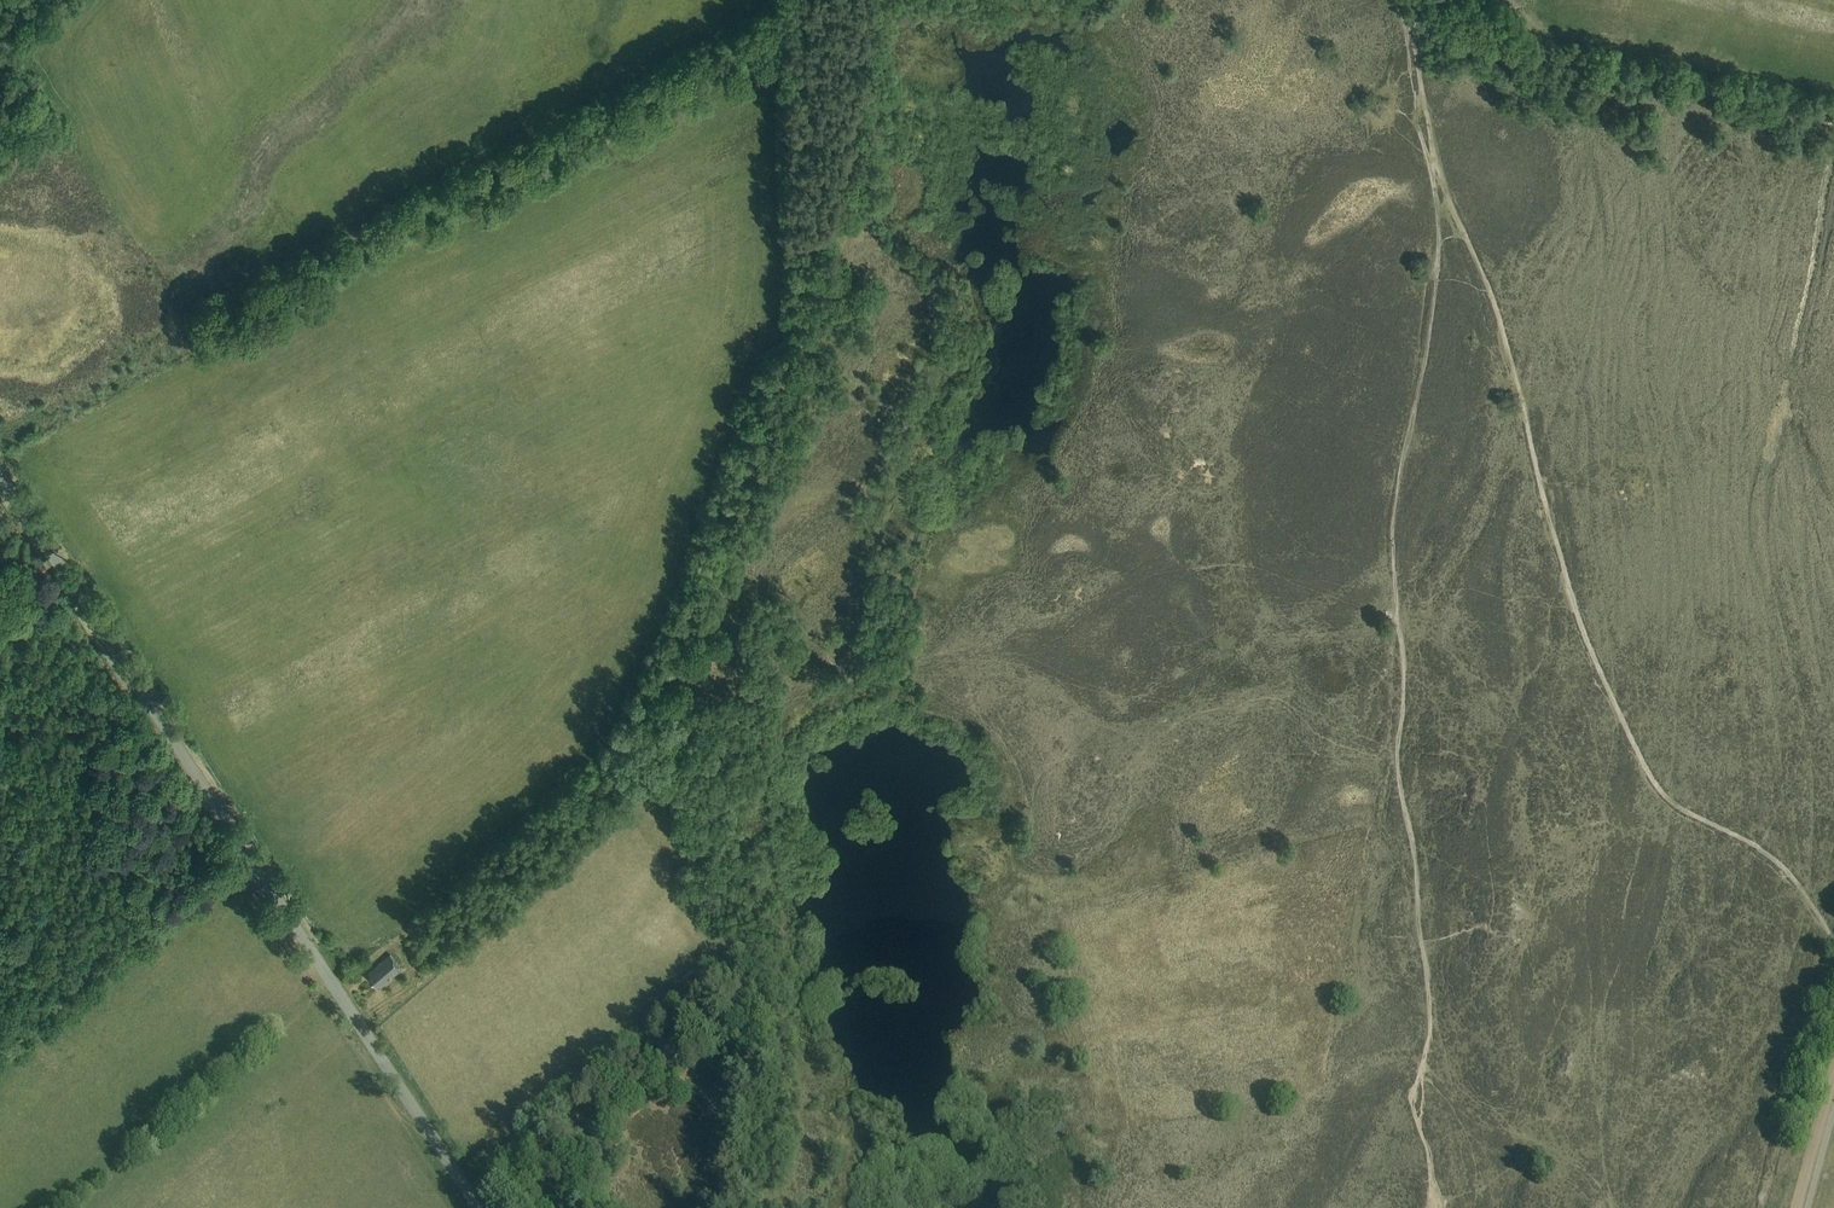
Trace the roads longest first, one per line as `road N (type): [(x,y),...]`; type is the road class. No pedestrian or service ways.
road 1 (tertiary): [(478,1207),(0,477)]
road 2 (track): [(1798,1207),(1833,1073)]

